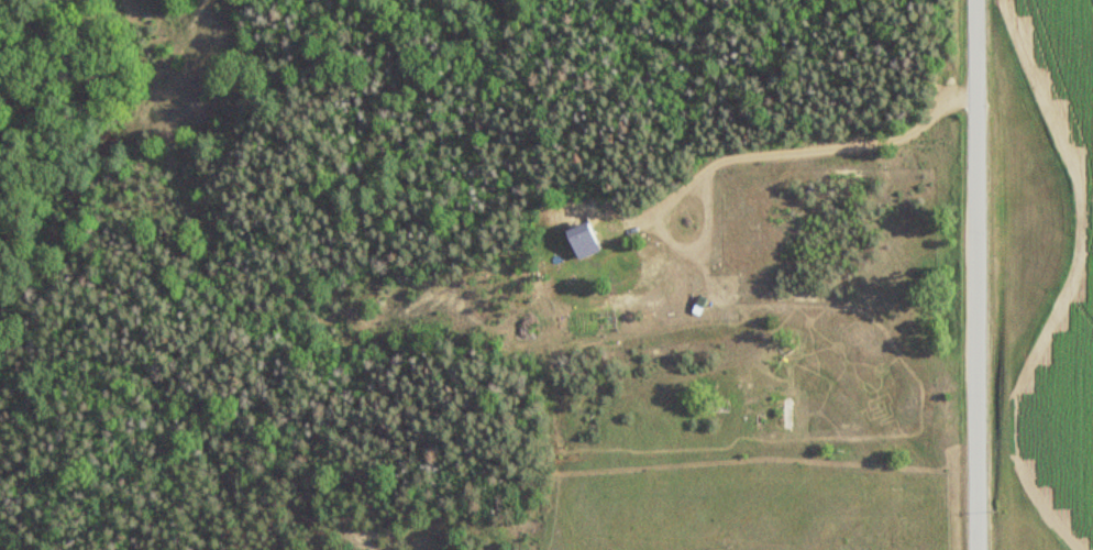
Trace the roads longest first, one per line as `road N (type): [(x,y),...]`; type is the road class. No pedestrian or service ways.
road 1 (residential): [(978,549),(975,0)]

